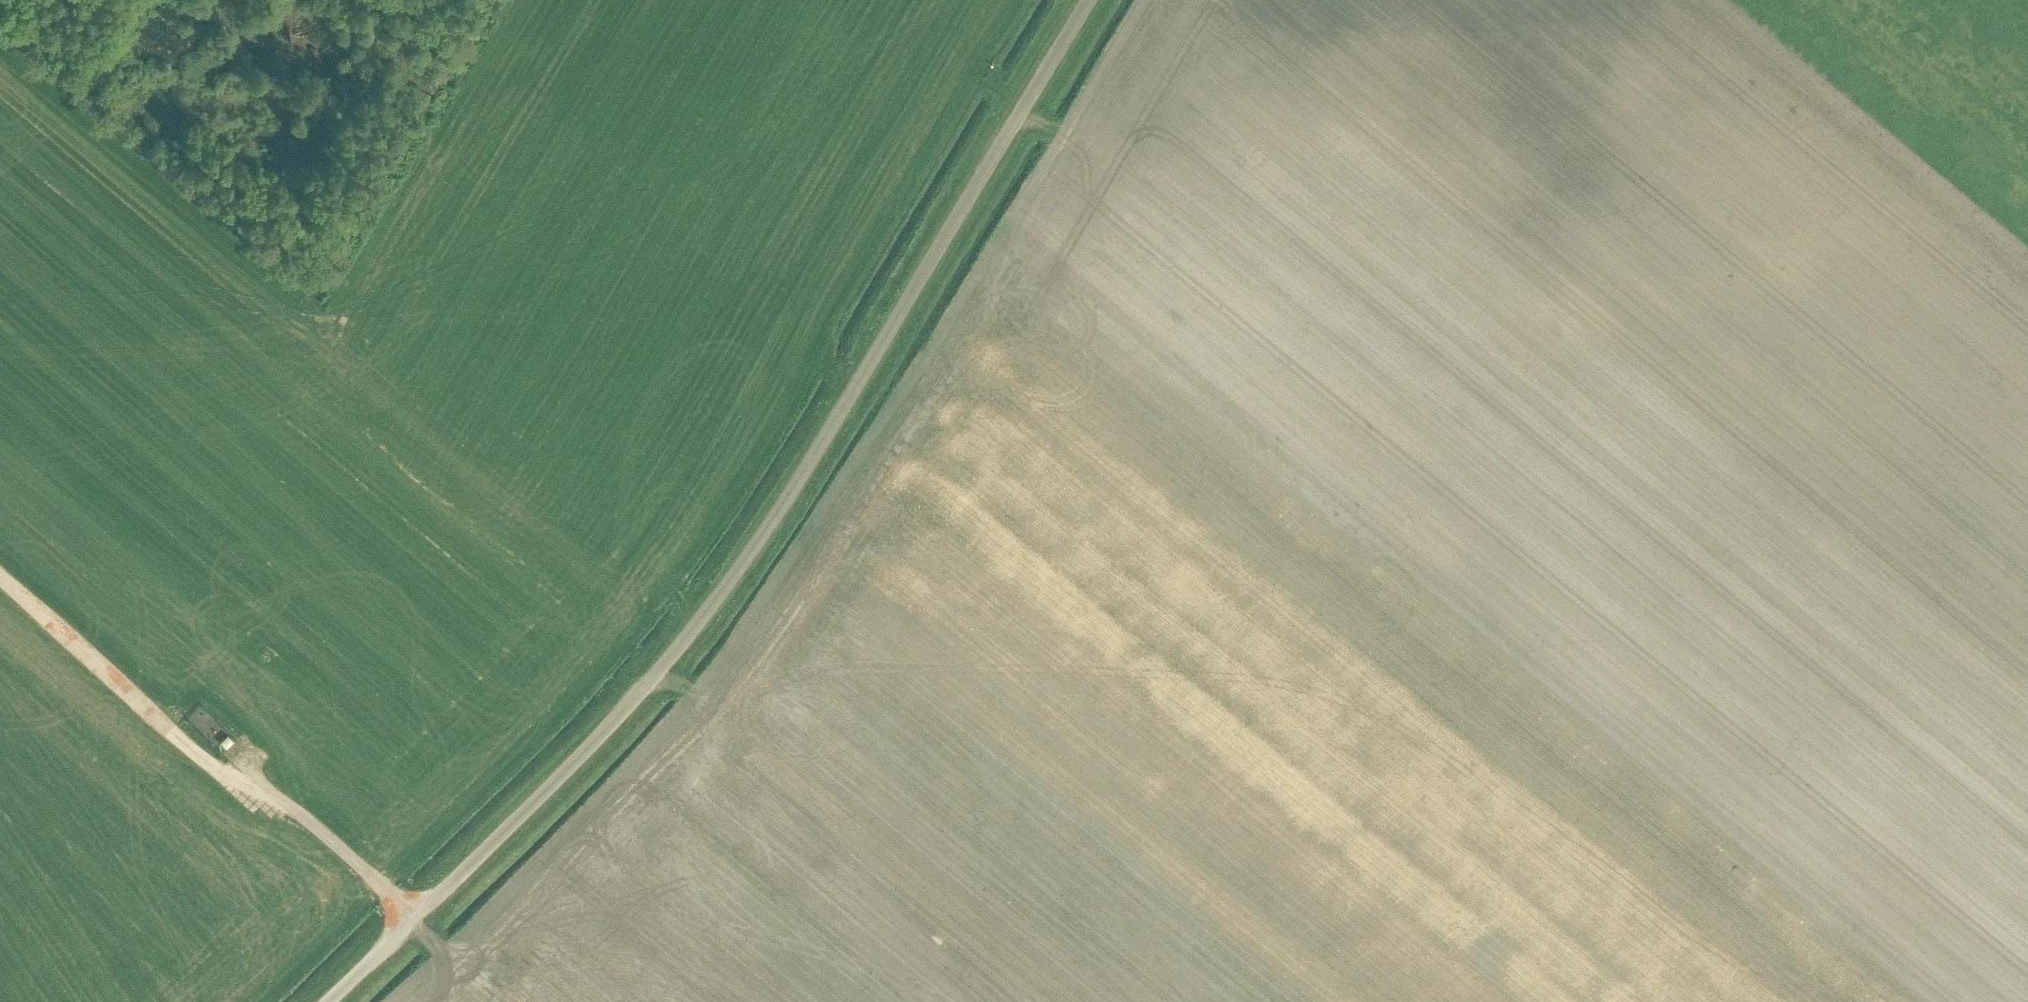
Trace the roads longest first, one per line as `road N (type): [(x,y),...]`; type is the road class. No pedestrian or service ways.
road 1 (unclassified): [(327,1001),(620,714),(711,607),(1088,0)]

